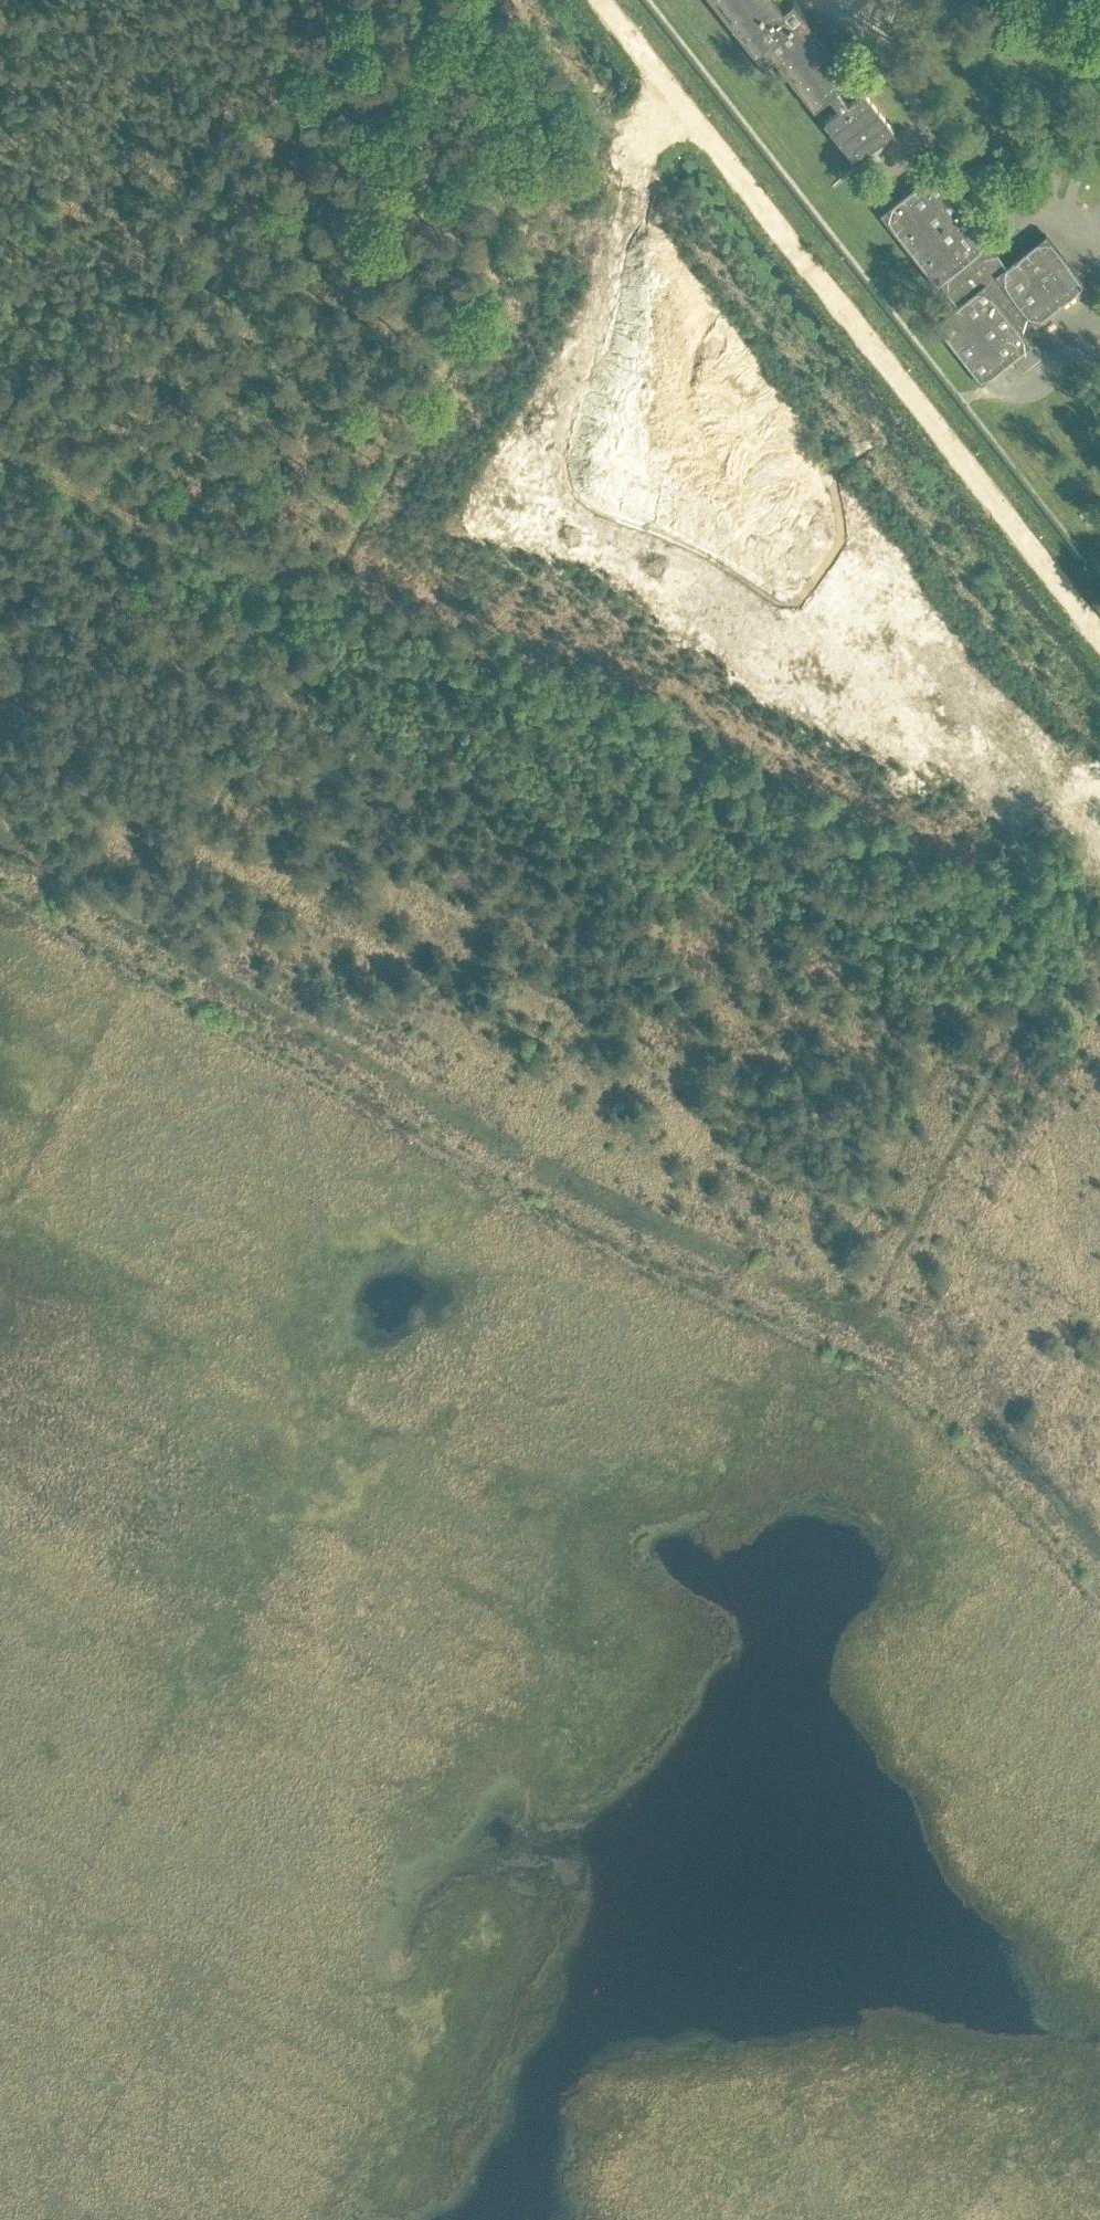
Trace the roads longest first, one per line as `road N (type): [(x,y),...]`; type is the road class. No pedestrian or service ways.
road 1 (track): [(1099,626),(604,0)]

